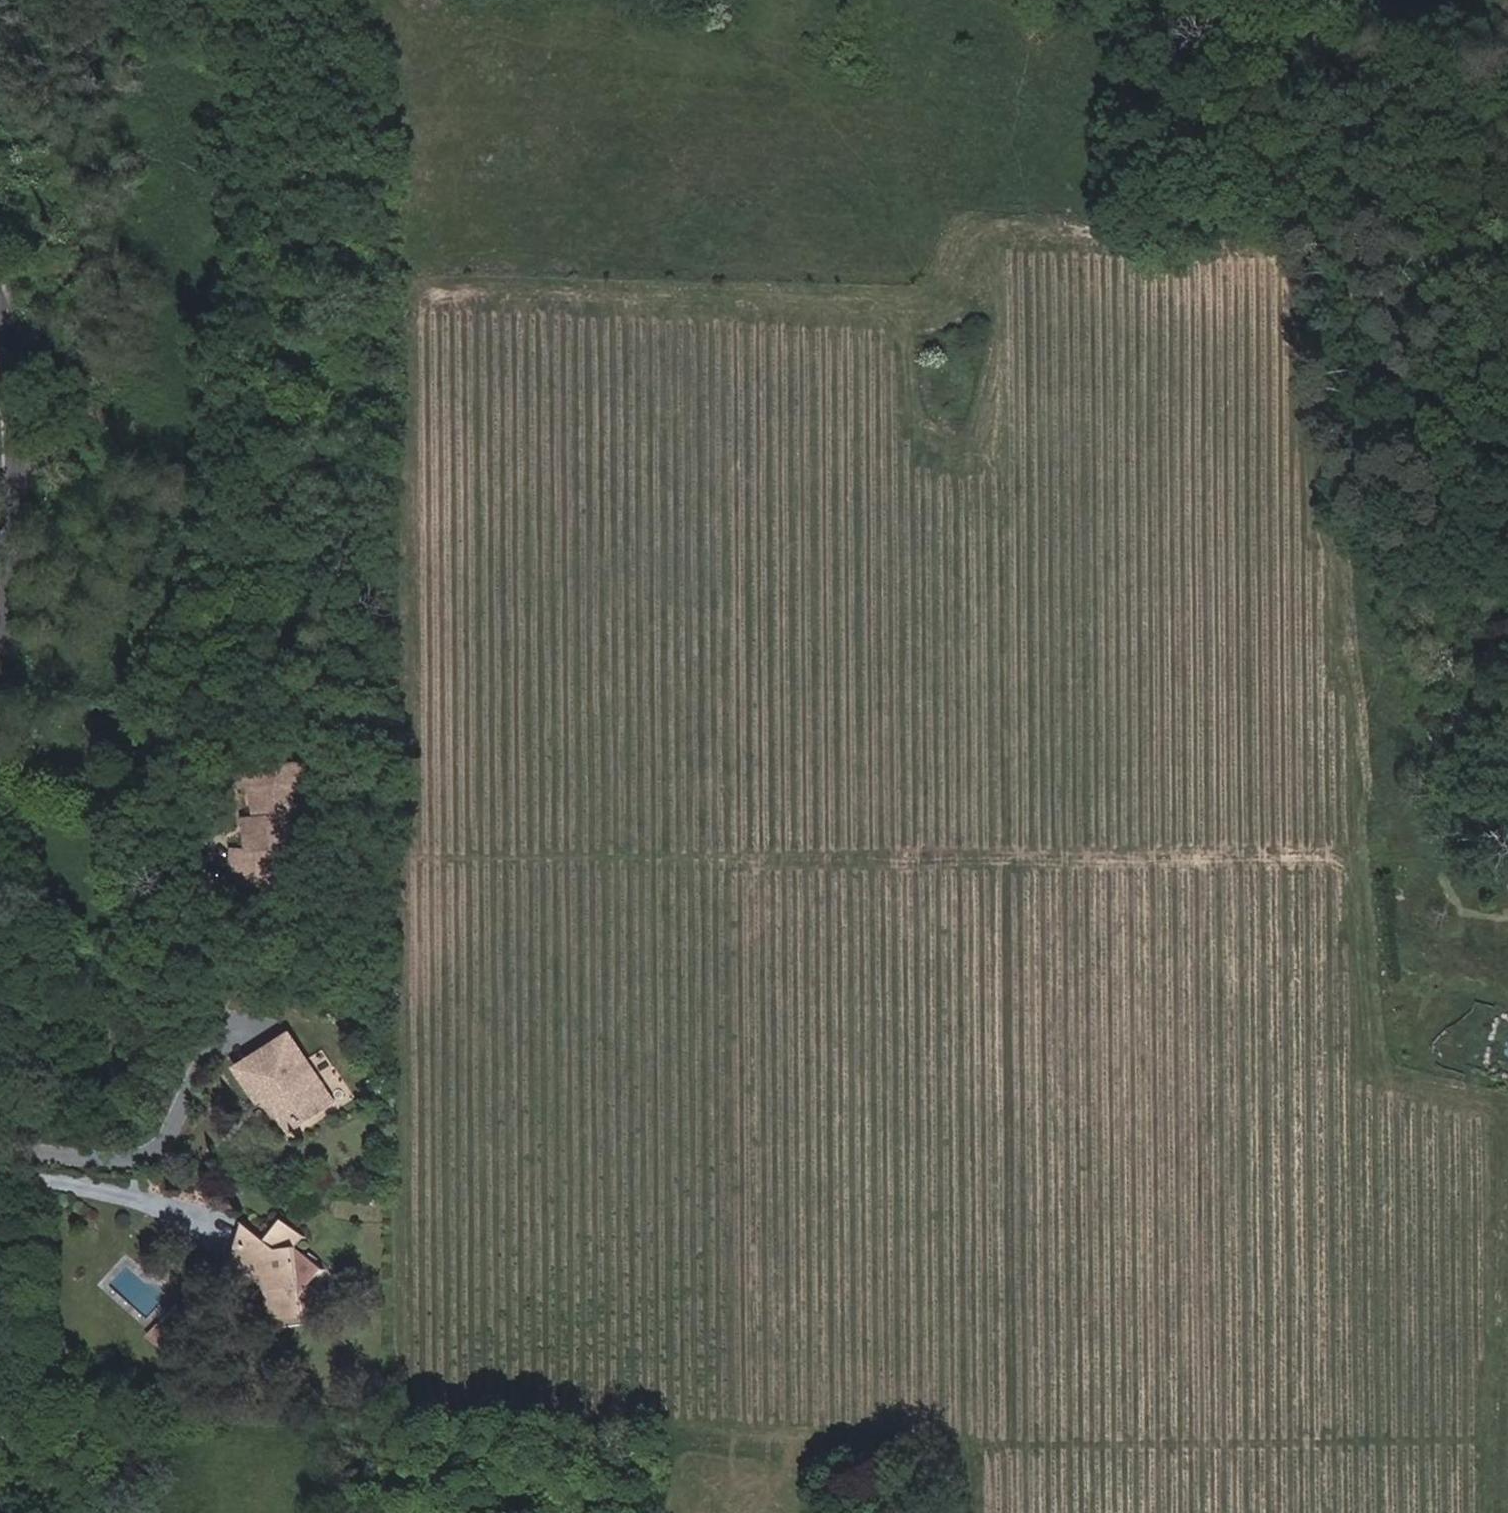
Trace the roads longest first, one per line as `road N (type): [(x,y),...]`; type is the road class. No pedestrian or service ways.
road 1 (unclassified): [(0,247),(13,316),(18,520),(0,773)]
road 2 (unclassified): [(1273,0),(1507,44)]

